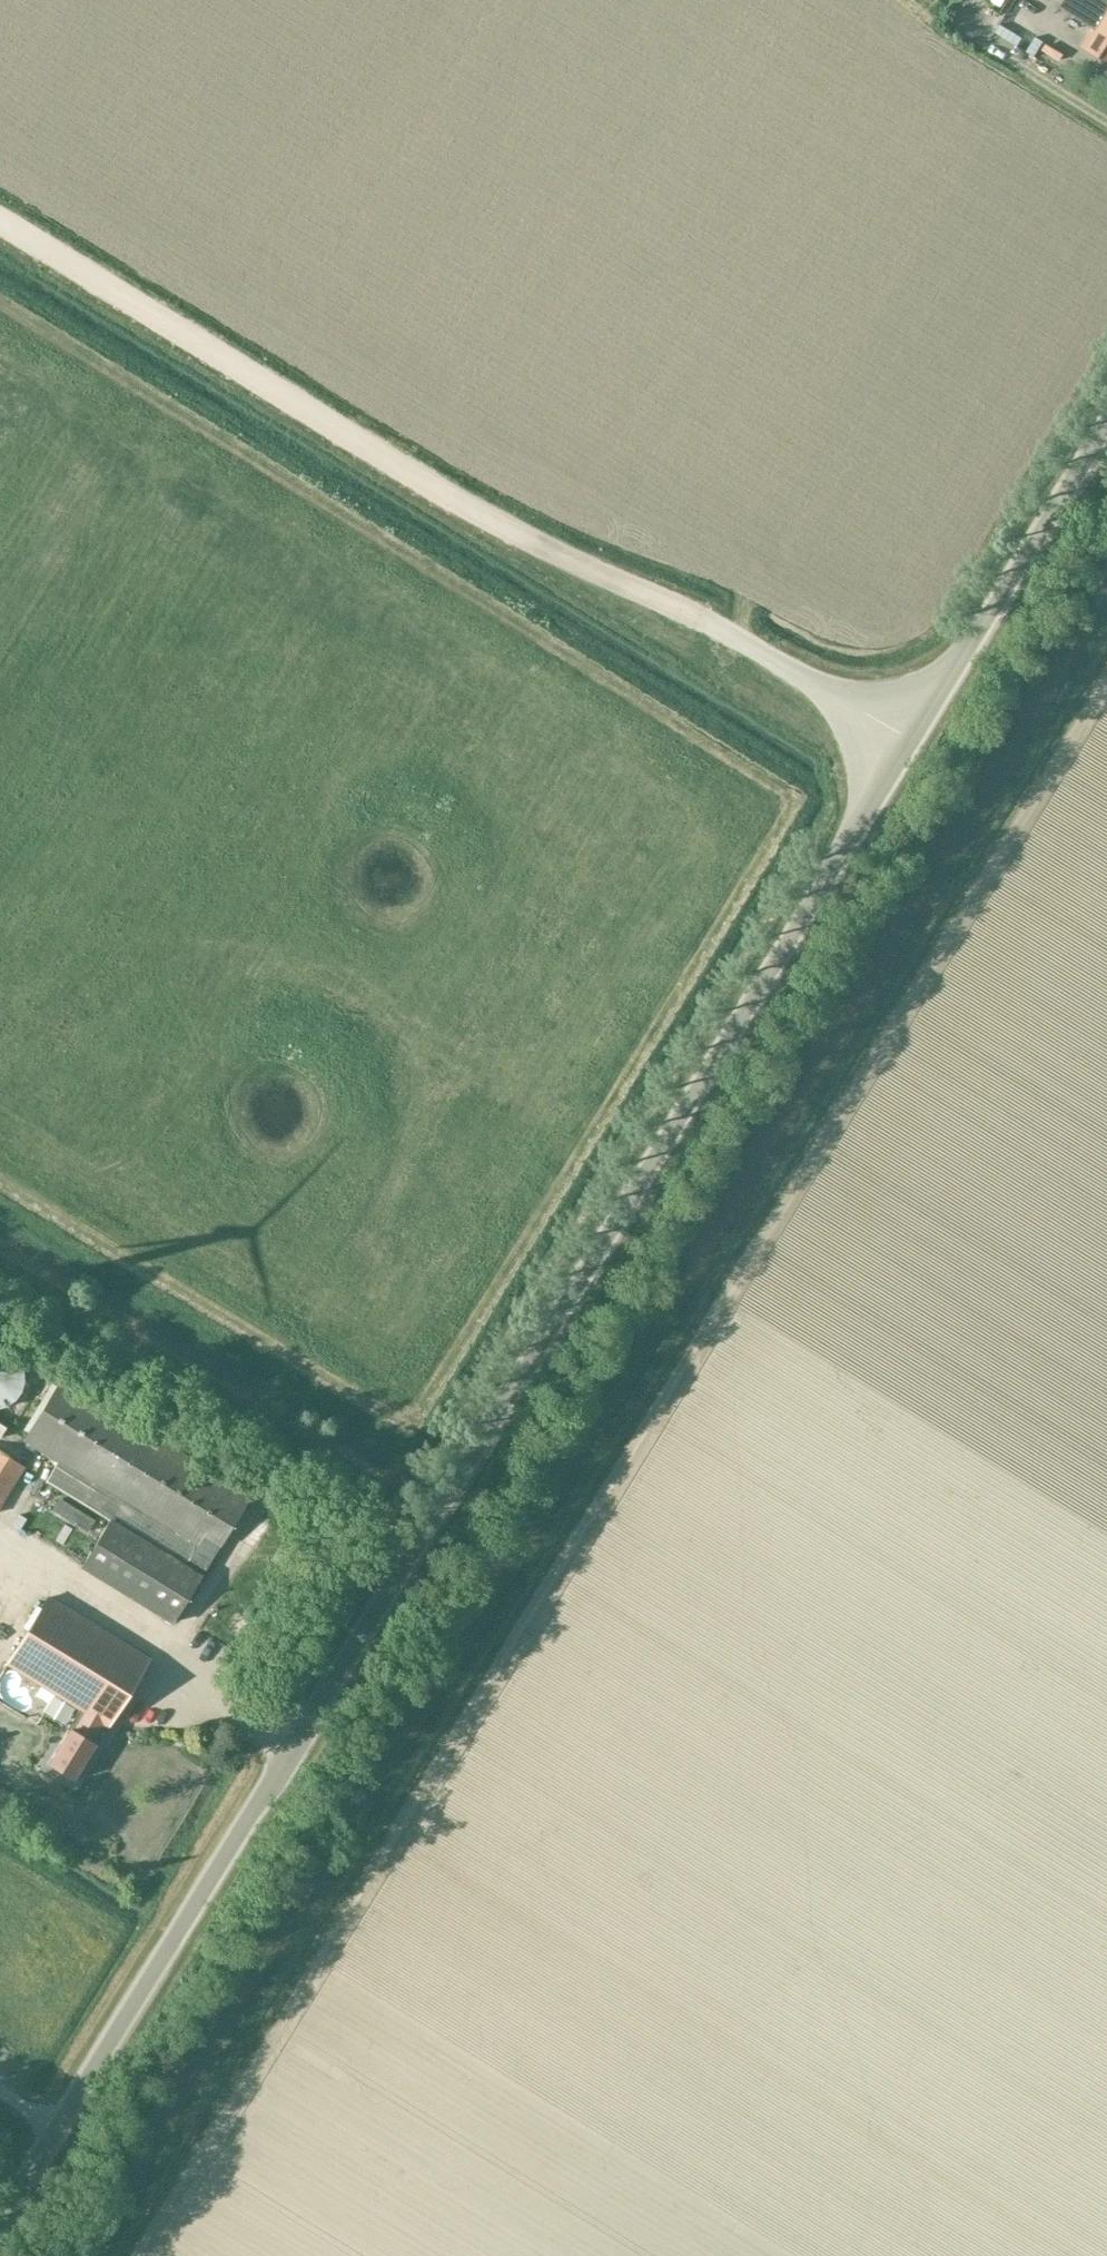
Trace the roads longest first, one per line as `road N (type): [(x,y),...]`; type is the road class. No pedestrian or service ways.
road 1 (unclassified): [(0,2221),(912,741)]
road 2 (unclassified): [(912,741),(1106,425)]
road 3 (unclassified): [(912,741),(705,622)]

